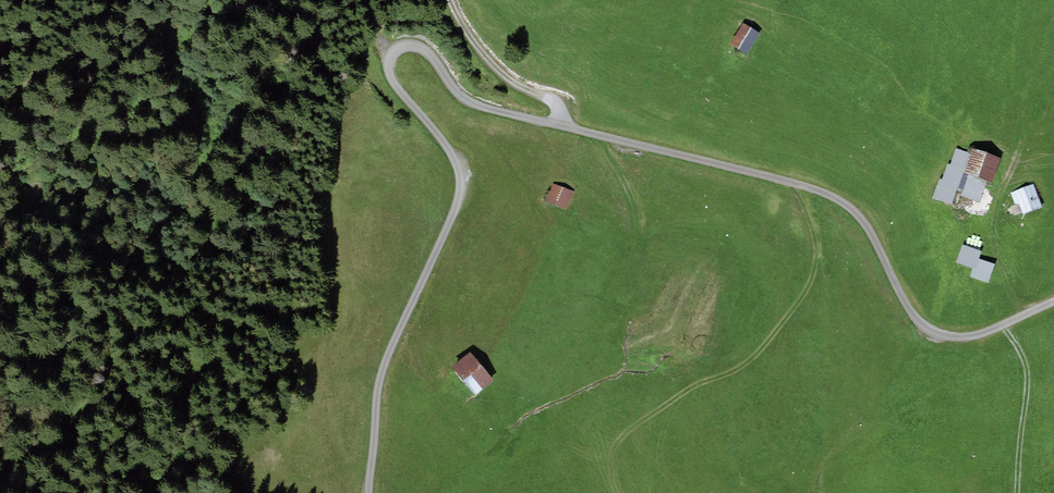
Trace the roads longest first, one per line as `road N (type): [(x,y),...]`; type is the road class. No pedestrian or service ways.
road 1 (unclassified): [(370,492),(384,368),(462,184),(435,125),(393,74),(391,53),(404,45),(419,45),(458,93),(486,107),(821,191),(854,210),(916,317),(935,335),(970,337),(1053,304)]
road 2 (track): [(563,125),(551,94),(485,52),(454,0)]

